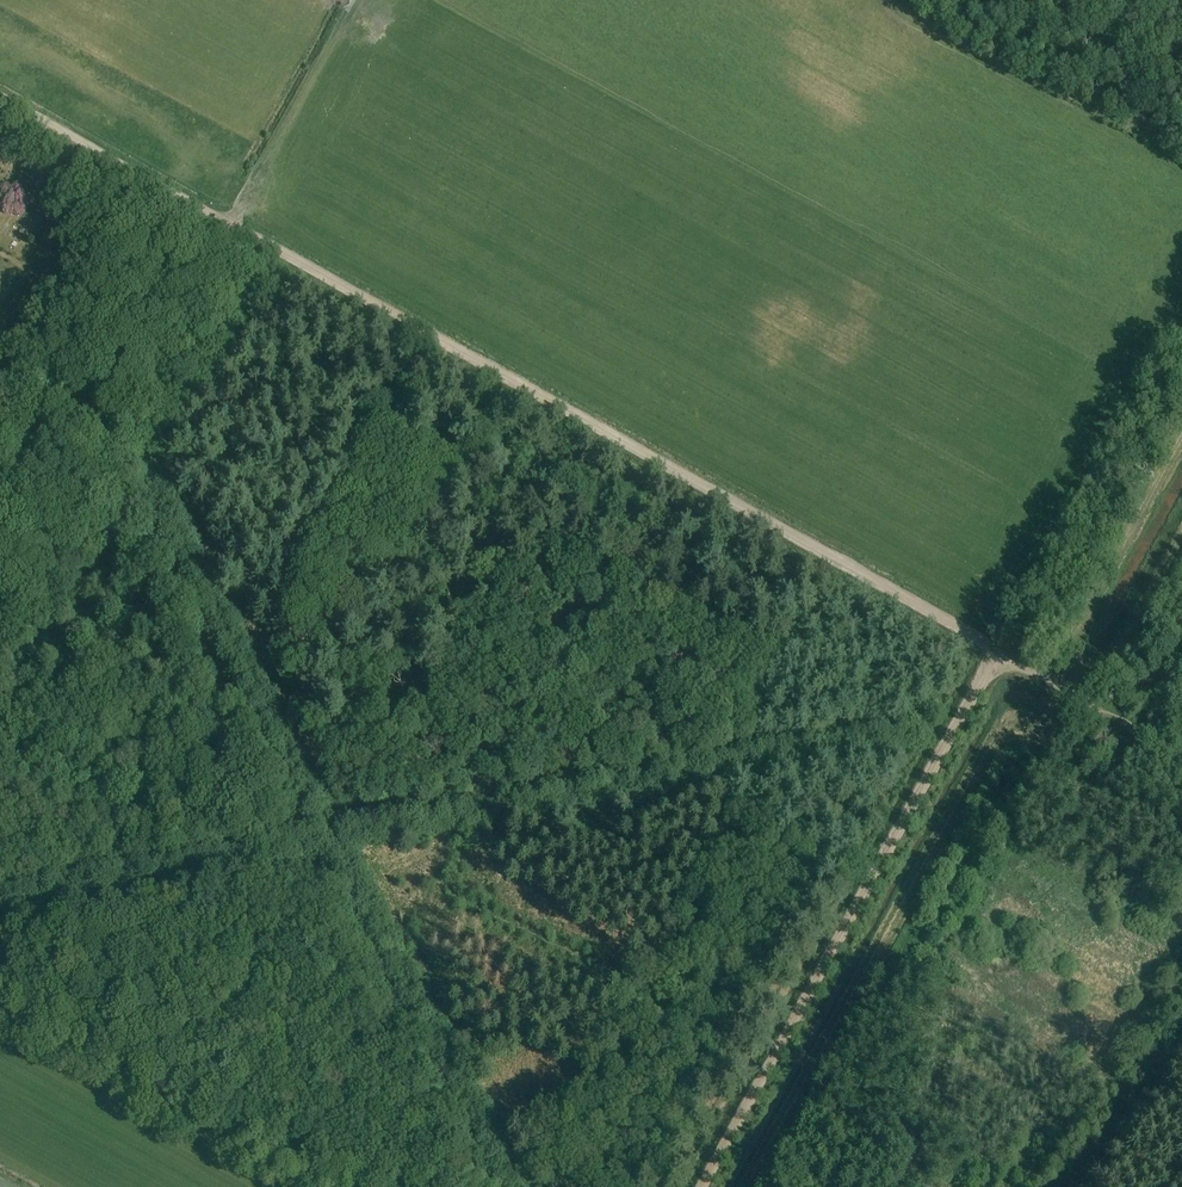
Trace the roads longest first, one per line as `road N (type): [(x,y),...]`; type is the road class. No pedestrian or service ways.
road 1 (track): [(34,115),(997,652)]
road 2 (track): [(1109,714),(1088,743),(1024,717),(1003,724),(748,1186)]
road 3 (track): [(327,838),(916,730),(952,730)]
road 4 (track): [(702,1186),(952,730)]
road 5 (track): [(143,483),(210,599),(327,838)]
road 6 (track): [(327,838),(509,1186)]
road 7 (track): [(1004,655),(1181,323)]
road 8 (track): [(0,904),(327,838)]
road 9 (track): [(1181,438),(1050,680)]
road 10 (track): [(354,0),(228,223)]
road 11 (track): [(0,666),(143,483)]
road 12 (track): [(997,652),(1181,753)]
road 13 (track): [(1071,693),(1144,601),(1181,533)]

